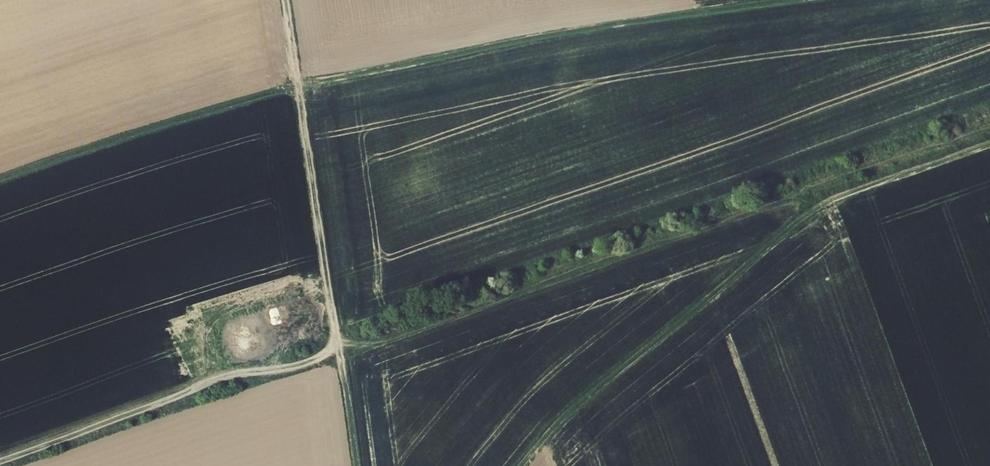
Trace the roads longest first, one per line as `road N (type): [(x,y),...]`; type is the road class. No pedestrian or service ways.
road 1 (track): [(989,129),(338,350)]
road 2 (track): [(989,144),(841,194),(808,214),(584,399),(523,465)]
road 3 (track): [(302,83),(799,0)]
road 4 (track): [(338,350),(0,462)]
road 5 (track): [(0,172),(302,83)]
road 6 (track): [(302,83),(338,350)]

